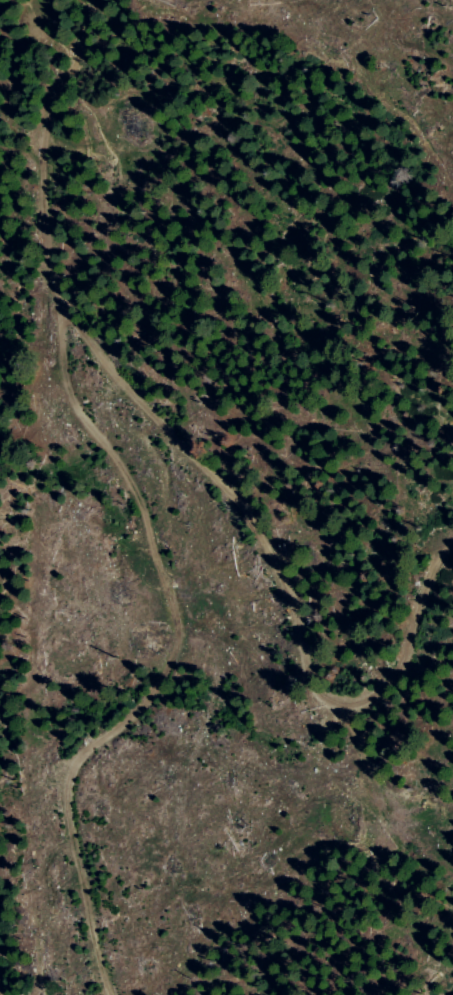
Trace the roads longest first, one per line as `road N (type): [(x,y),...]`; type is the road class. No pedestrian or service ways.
road 1 (track): [(118,994),(67,819),(69,776),(88,748),(170,679),(181,607),(172,540),(61,305),(45,223),(44,146),(94,0)]
road 2 (track): [(61,305),(191,464),(233,490),(257,519),(294,609),(299,678),(310,699),(345,706),(392,683),(452,547)]

